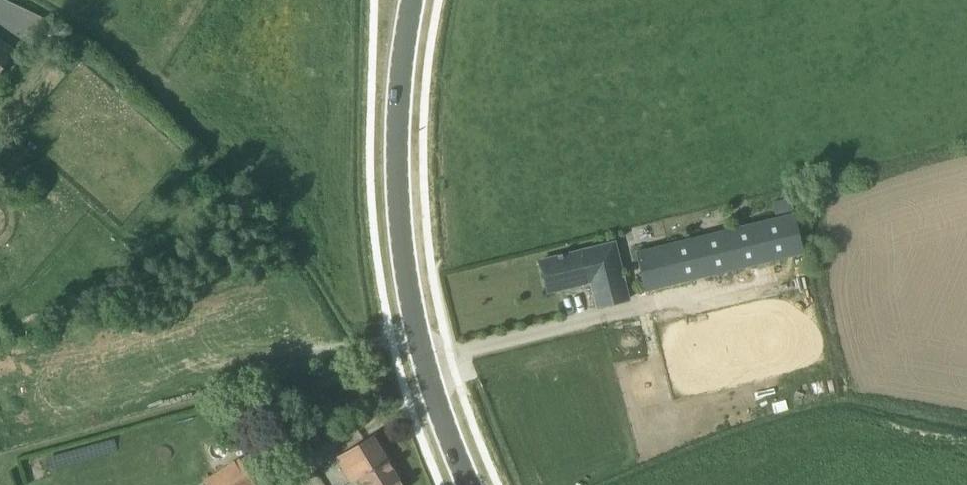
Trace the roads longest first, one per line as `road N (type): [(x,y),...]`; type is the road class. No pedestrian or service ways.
road 1 (secondary): [(469,484),(446,435),(405,266),(398,101),(413,0)]

